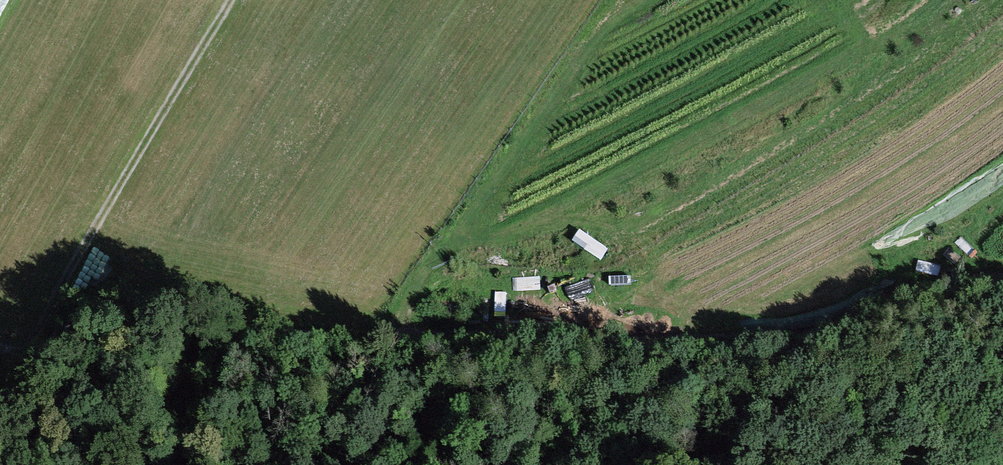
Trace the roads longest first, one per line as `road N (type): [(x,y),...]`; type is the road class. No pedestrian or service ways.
road 1 (track): [(1002,294),(73,342),(7,464)]
road 2 (track): [(0,348),(21,343),(229,0)]
road 3 (track): [(628,313),(773,0)]

